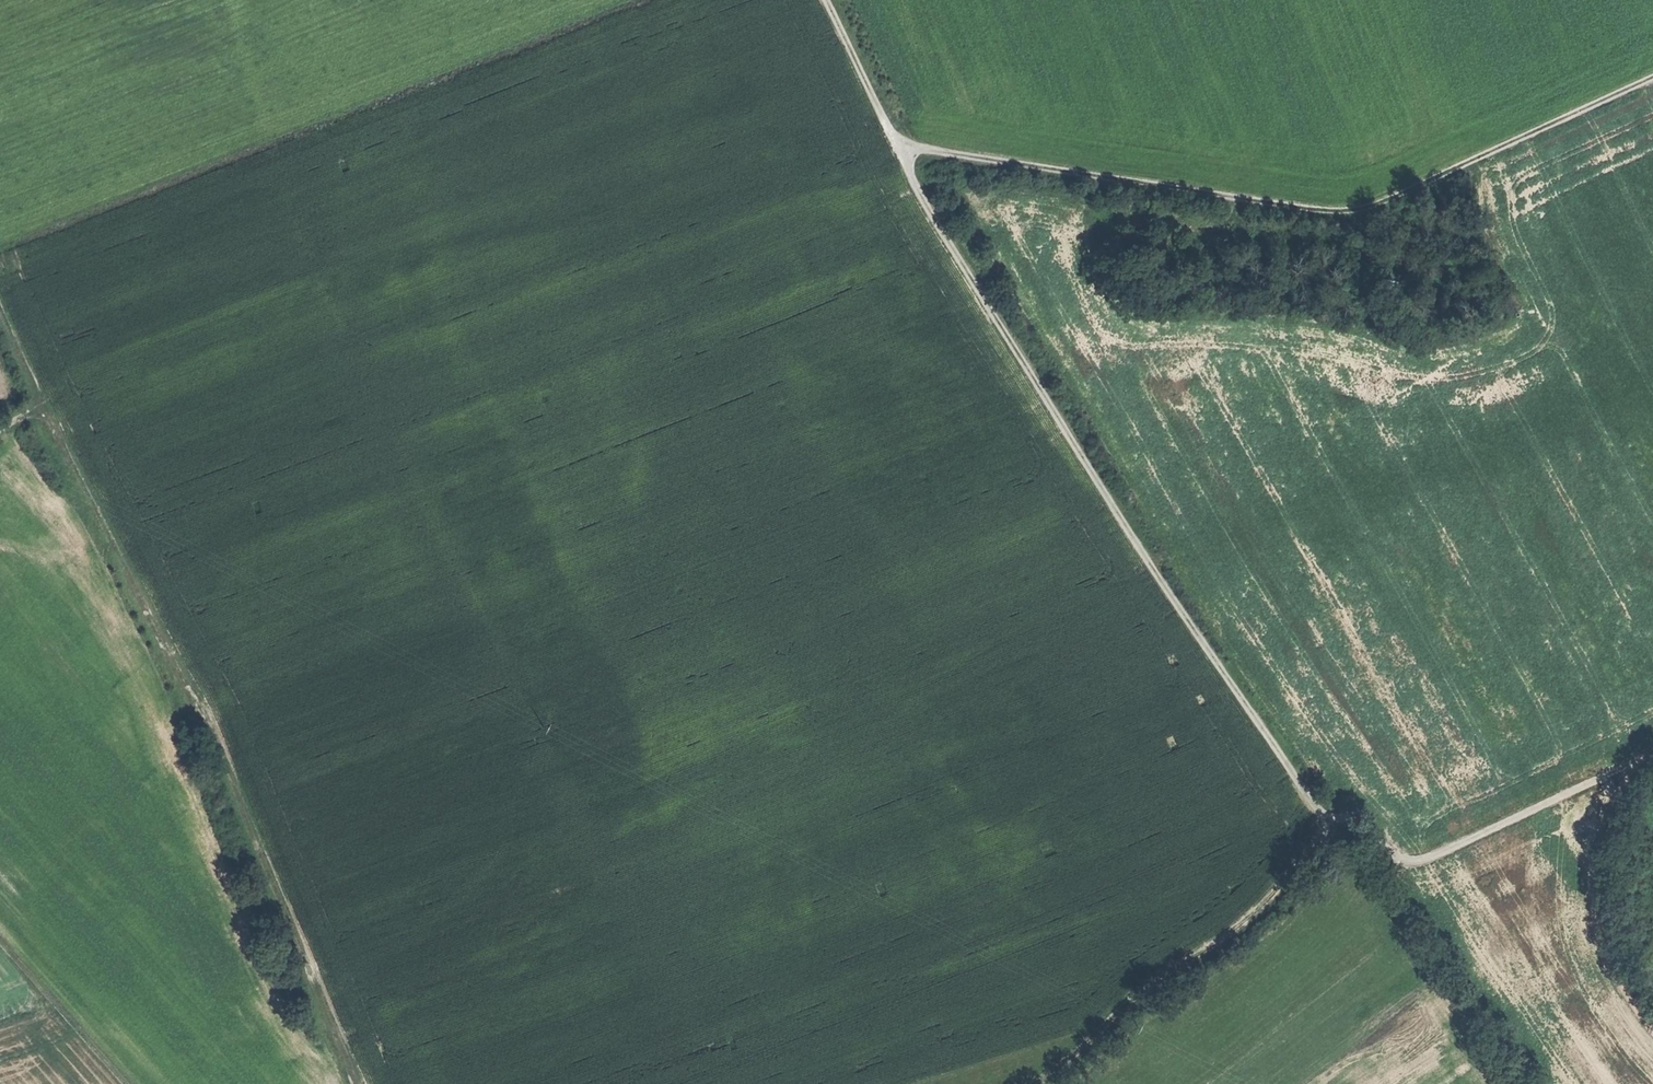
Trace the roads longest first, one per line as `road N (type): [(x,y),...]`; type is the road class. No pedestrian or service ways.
road 1 (track): [(1621,775),(1410,864),(1367,848),(1320,810),(1153,568),(924,201),(830,0)]
road 2 (track): [(900,149),(1350,212),(1652,77)]
road 3 (track): [(1652,754),(1621,775),(1590,877),(1606,958),(1652,1031)]
road 4 (track): [(0,933),(133,1083)]

